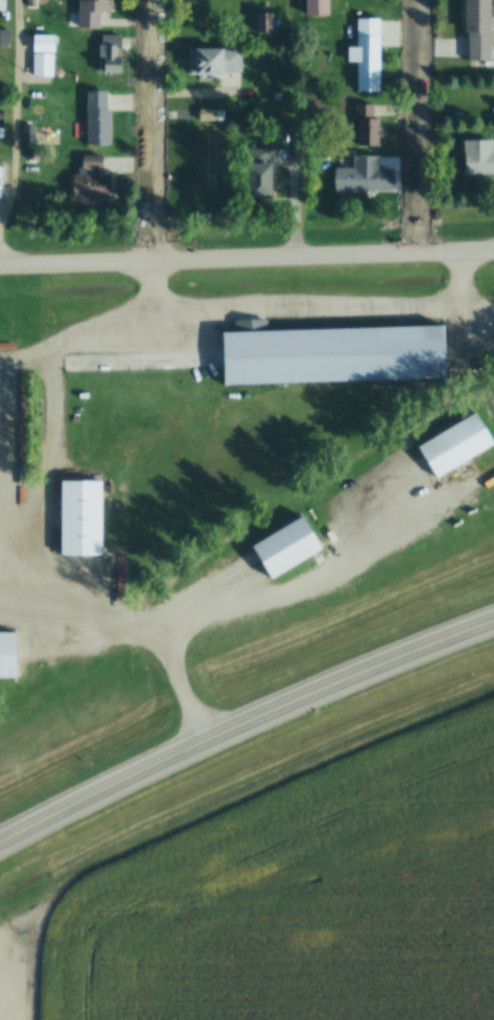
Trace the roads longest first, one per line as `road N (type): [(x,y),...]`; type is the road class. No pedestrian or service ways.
road 1 (primary): [(493,627),(266,718),(0,849)]
road 2 (residential): [(0,270),(493,254)]
road 3 (residential): [(160,264),(159,0)]
road 4 (residential): [(429,256),(426,0)]

